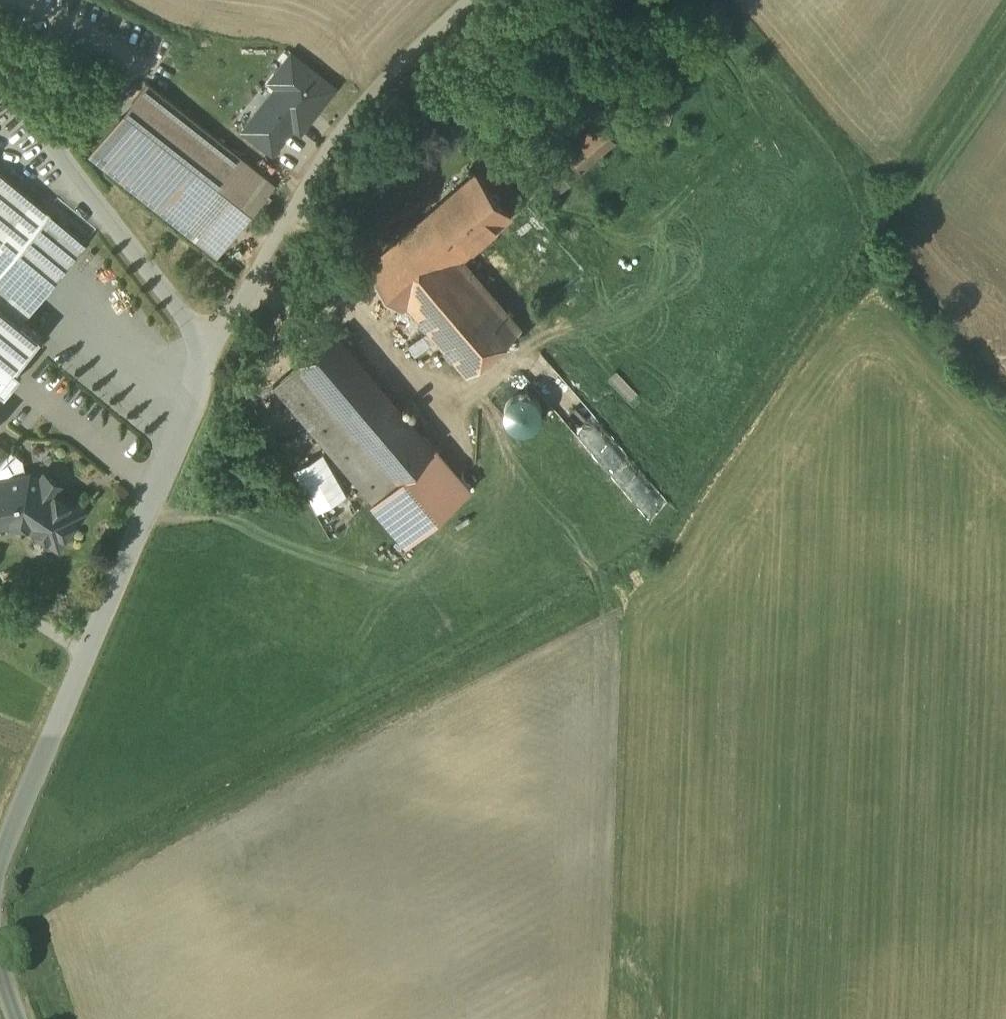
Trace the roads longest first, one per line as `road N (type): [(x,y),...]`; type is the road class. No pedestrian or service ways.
road 1 (unclassified): [(0,874),(211,349)]
road 2 (unclassified): [(211,349),(334,144),(397,69),(474,0)]
road 3 (unclassified): [(211,349),(0,74)]

